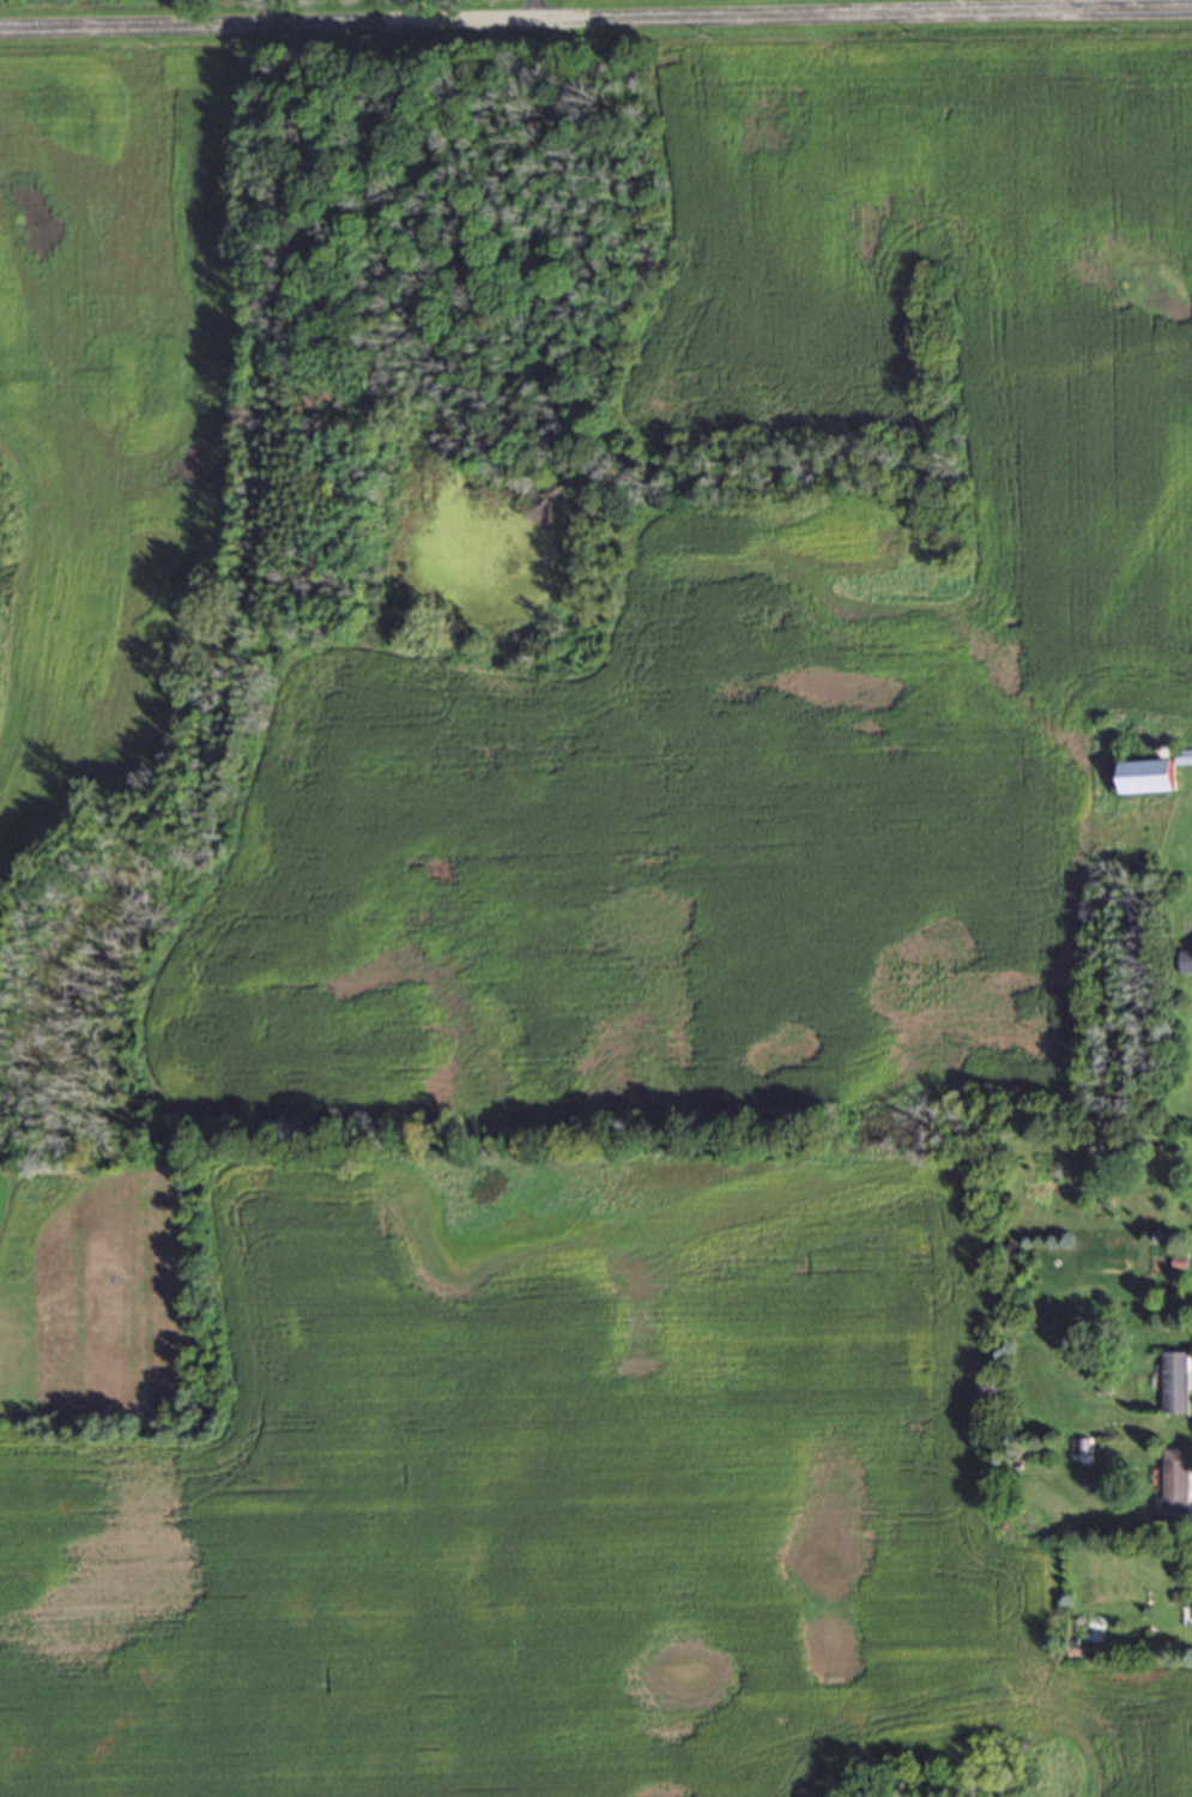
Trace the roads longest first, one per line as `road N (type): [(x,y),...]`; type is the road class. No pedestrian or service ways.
road 1 (tertiary): [(0,24),(1191,4)]

